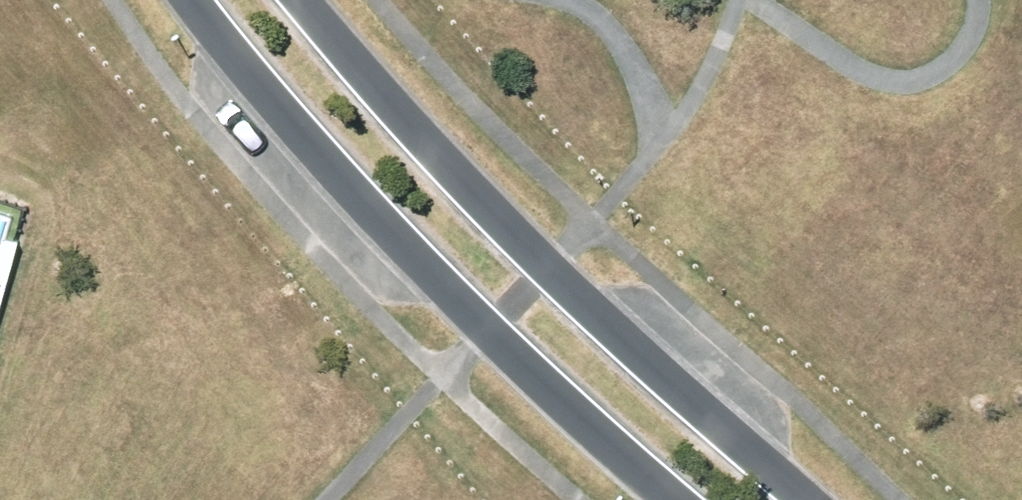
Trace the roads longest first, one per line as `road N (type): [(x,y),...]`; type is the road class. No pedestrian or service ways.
road 1 (residential): [(305,0),(550,270),(802,499)]
road 2 (residential): [(675,499),(493,335),(311,147),(186,0)]

